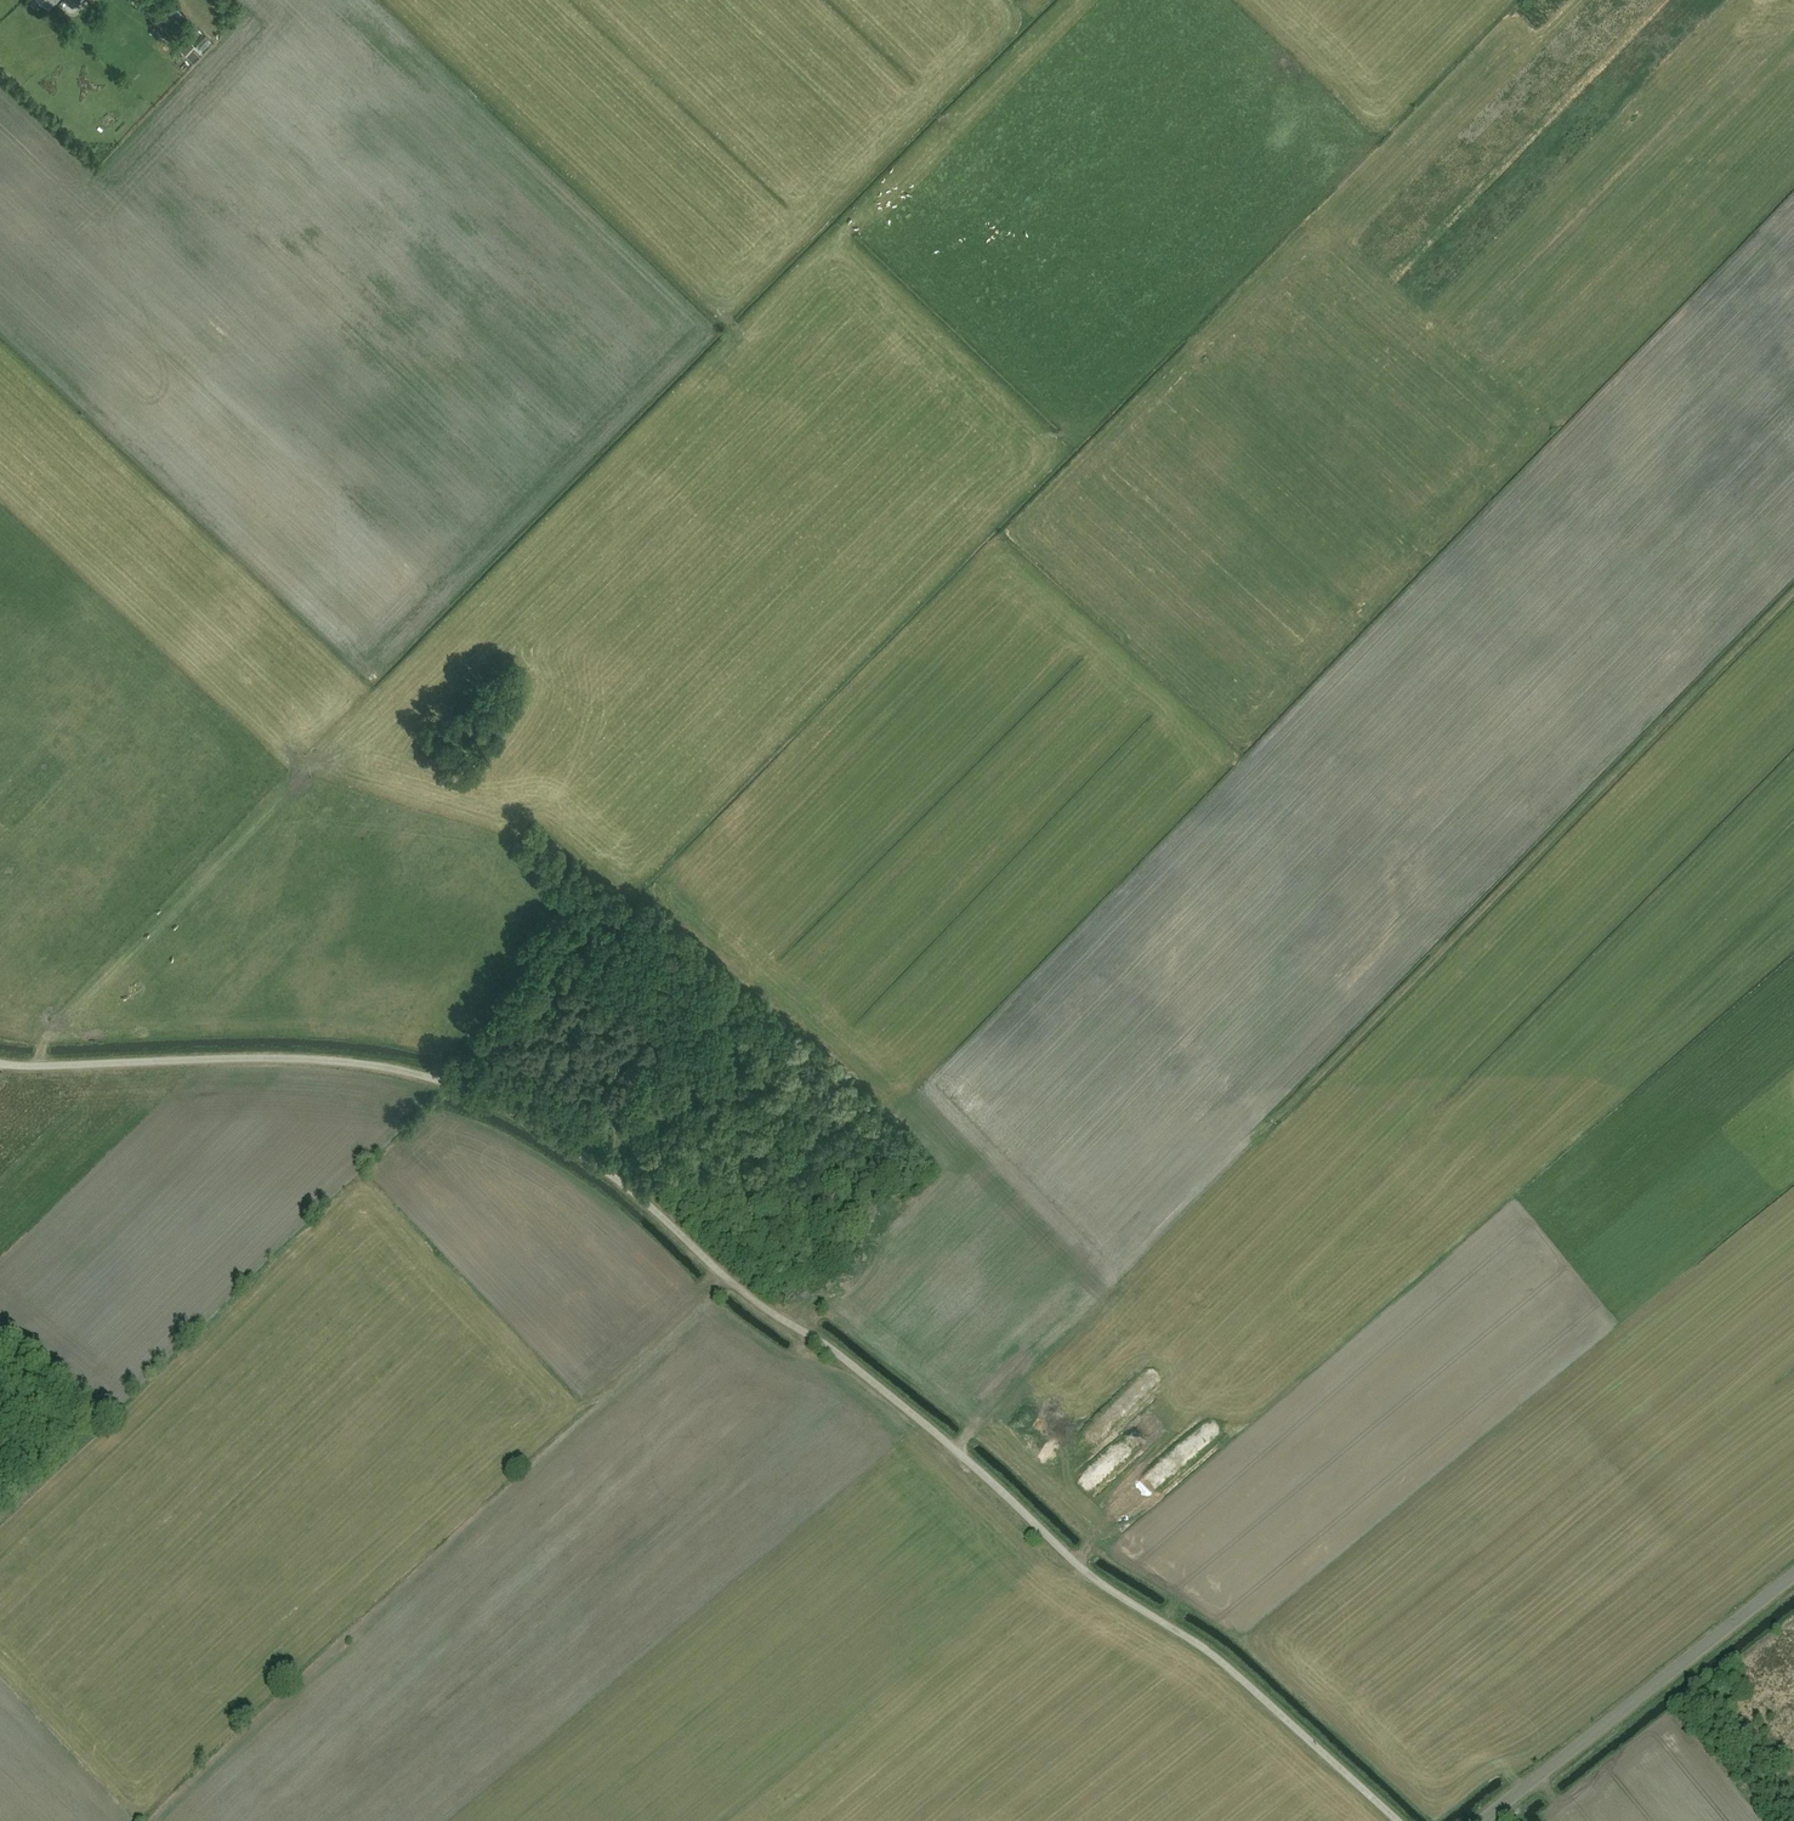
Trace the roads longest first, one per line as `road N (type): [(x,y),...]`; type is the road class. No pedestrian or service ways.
road 1 (unclassified): [(1484,1820),(1793,1576)]

